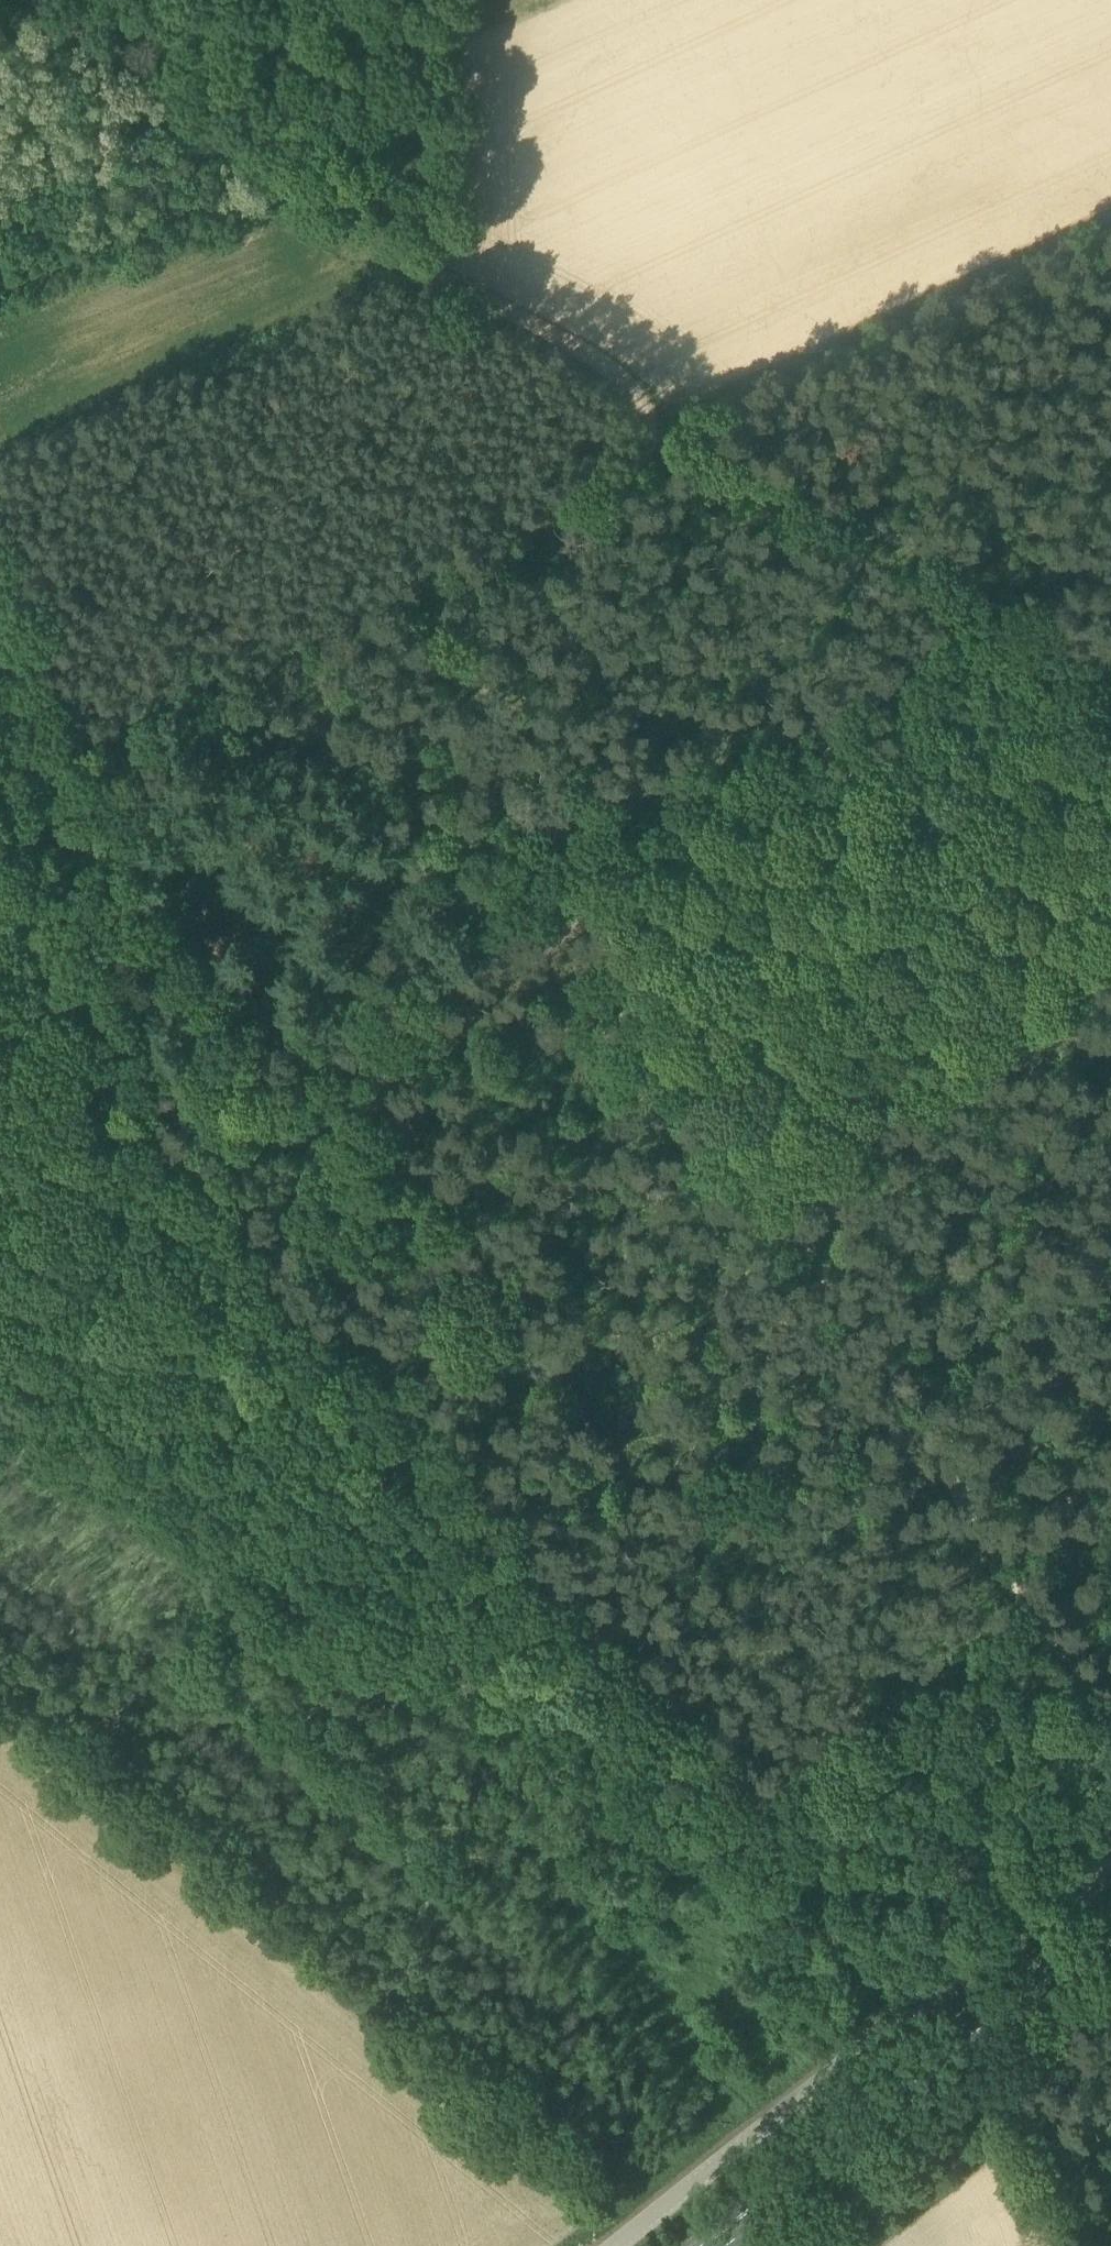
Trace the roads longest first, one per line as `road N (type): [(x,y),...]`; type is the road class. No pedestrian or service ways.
road 1 (track): [(1110,1734),(760,1191),(597,924),(572,866),(566,717),(586,599),(671,418),(654,398),(24,0)]
road 2 (unclassified): [(612,2245),(1110,1851)]
road 3 (primary): [(692,2245),(1110,1925)]

